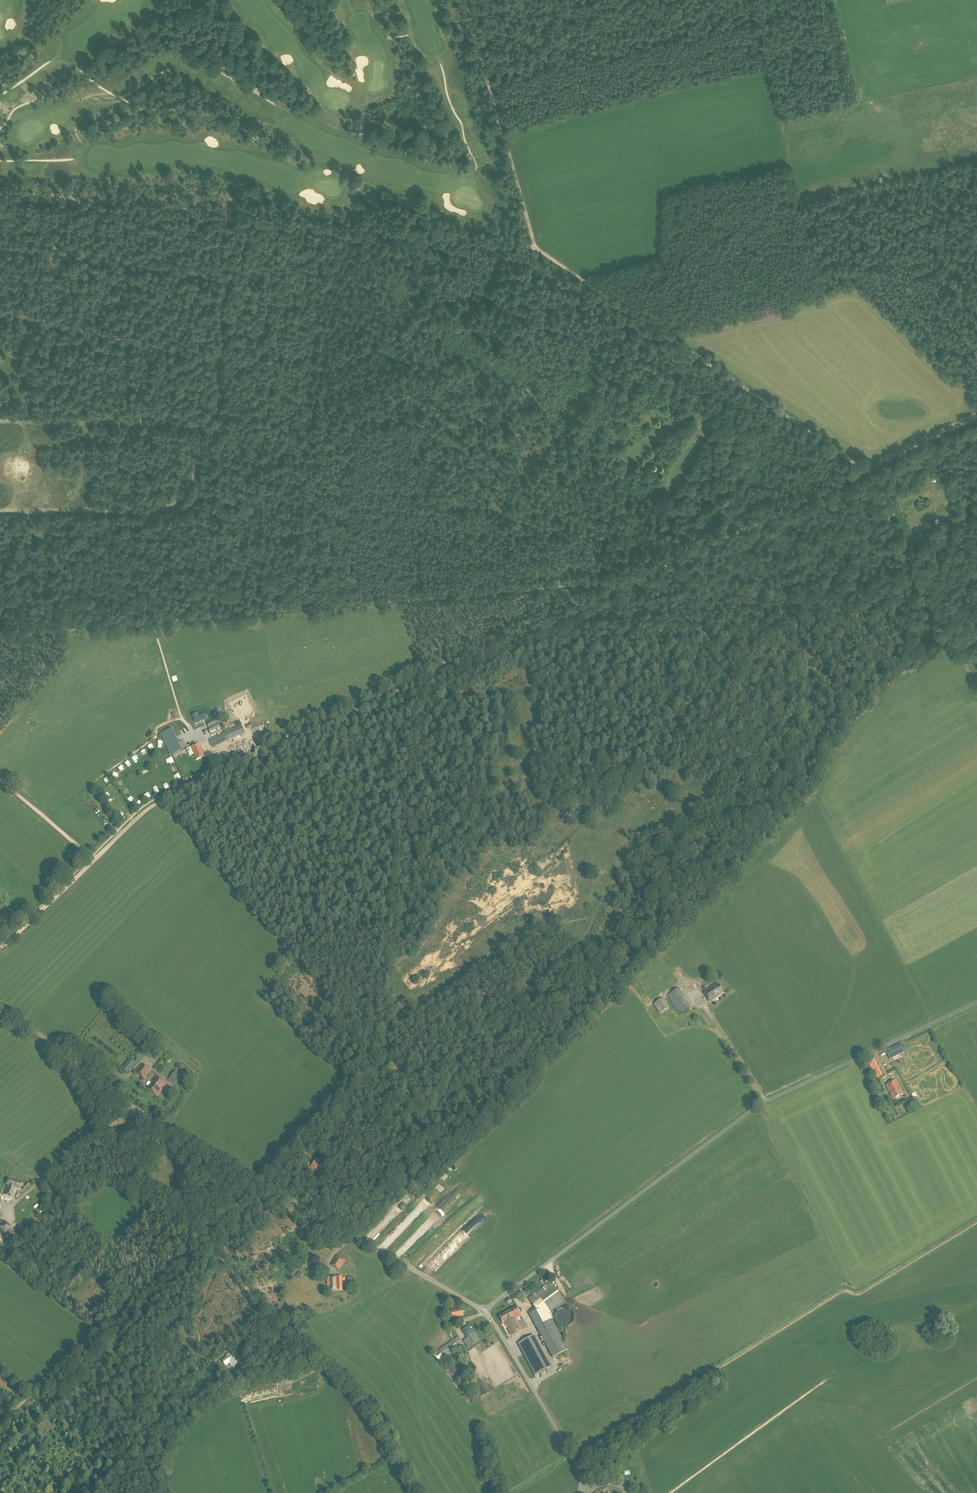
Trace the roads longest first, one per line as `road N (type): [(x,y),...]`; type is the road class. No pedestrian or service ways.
road 1 (track): [(218,775),(976,418)]
road 2 (track): [(0,633),(628,583)]
road 3 (unclassified): [(976,1002),(757,1107),(482,1312)]
road 4 (unclassified): [(482,1312),(134,1107),(0,1011)]
road 5 (track): [(363,1042),(400,771),(424,673)]
road 6 (track): [(206,1238),(281,1324),(364,1395),(417,1492)]
road 7 (track): [(0,1425),(206,1238)]
road 8 (track): [(861,468),(632,313)]
road 9 (track): [(206,1238),(358,1083),(363,1042)]
road 10 (track): [(535,248),(467,0)]
road 11 (track): [(198,463),(217,416),(228,280),(241,252),(232,220)]
road 12 (track): [(232,220),(0,197)]
road 13 (track): [(228,280),(0,245)]
road 14 (track): [(0,315),(222,361)]
road 15 (track): [(78,1066),(143,1188),(206,1238)]
road 16 (track): [(535,248),(321,229)]
road 17 (track): [(0,418),(213,423)]
road 18 (unclassified): [(582,1492),(581,1470),(482,1312)]
road 19 (track): [(0,512),(175,508)]
road 20 (track): [(976,685),(906,549)]
road 21 (track): [(94,860),(156,804),(218,775)]
road 22 (track): [(0,948),(94,860)]
road 23 (track): [(94,860),(0,780)]
road 24 (track): [(684,552),(680,523),(651,507),(649,481),(623,460)]

